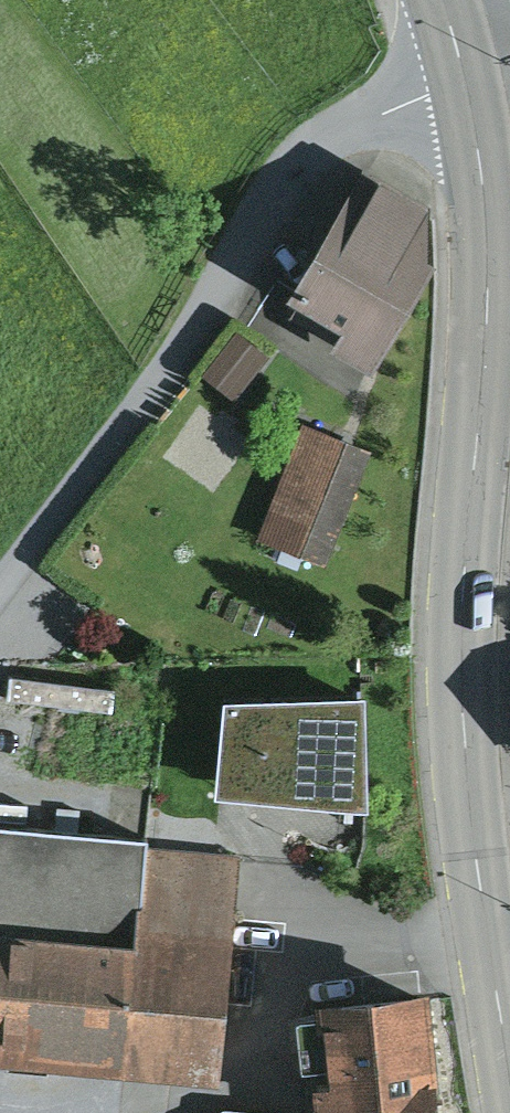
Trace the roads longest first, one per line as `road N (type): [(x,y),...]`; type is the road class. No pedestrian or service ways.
road 1 (primary): [(453,35),(477,151),(487,307),(459,655),(463,742),(474,882),(509,1098)]
road 2 (track): [(463,82),(314,137),(247,209),(119,417),(0,577)]

